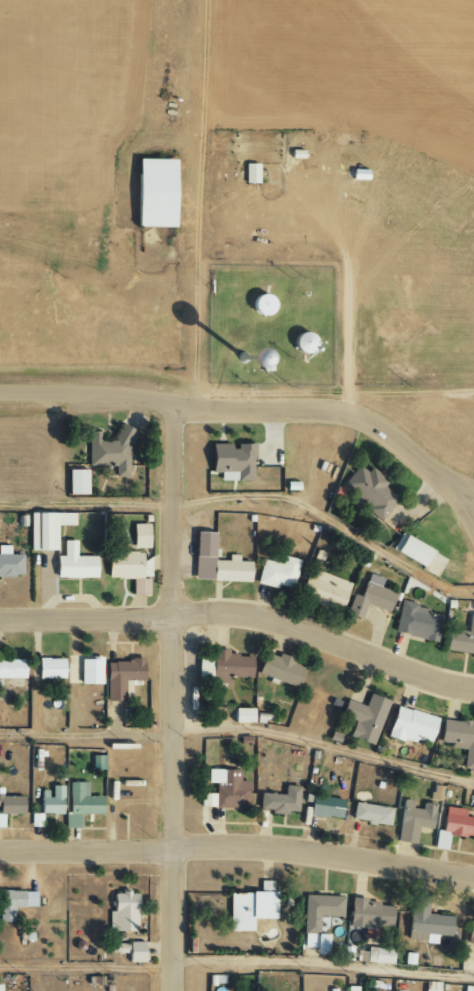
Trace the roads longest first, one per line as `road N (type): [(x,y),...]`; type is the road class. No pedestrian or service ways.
road 1 (residential): [(173,990),(173,407)]
road 2 (residential): [(0,392),(108,392),(173,407),(335,412),(418,452),(459,491)]
road 3 (residential): [(473,689),(255,617),(0,616)]
road 4 (residential): [(473,879),(327,854),(0,850)]

